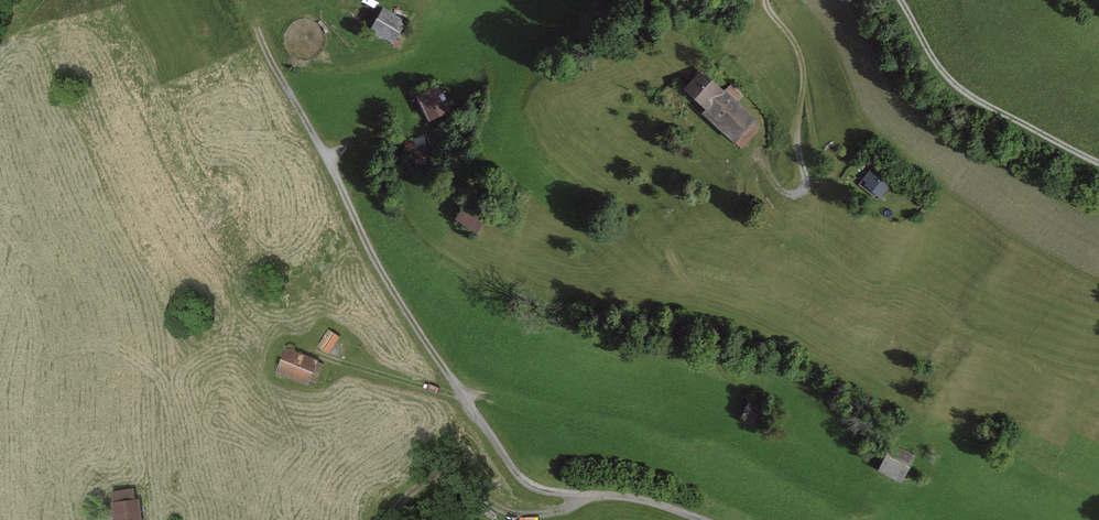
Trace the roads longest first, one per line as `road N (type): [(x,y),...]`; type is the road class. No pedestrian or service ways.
road 1 (track): [(255,26),(367,239),(460,391)]
road 2 (track): [(460,391),(514,470),(540,490),(665,504),(701,519)]
road 3 (track): [(757,155),(775,185),(802,192),(802,64),(765,0)]
road 4 (track): [(1098,164),(949,80),(901,0)]
road 5 (track): [(313,352),(460,391)]
road 6 (track): [(455,473),(480,497),(519,514),(569,508),(581,494)]

